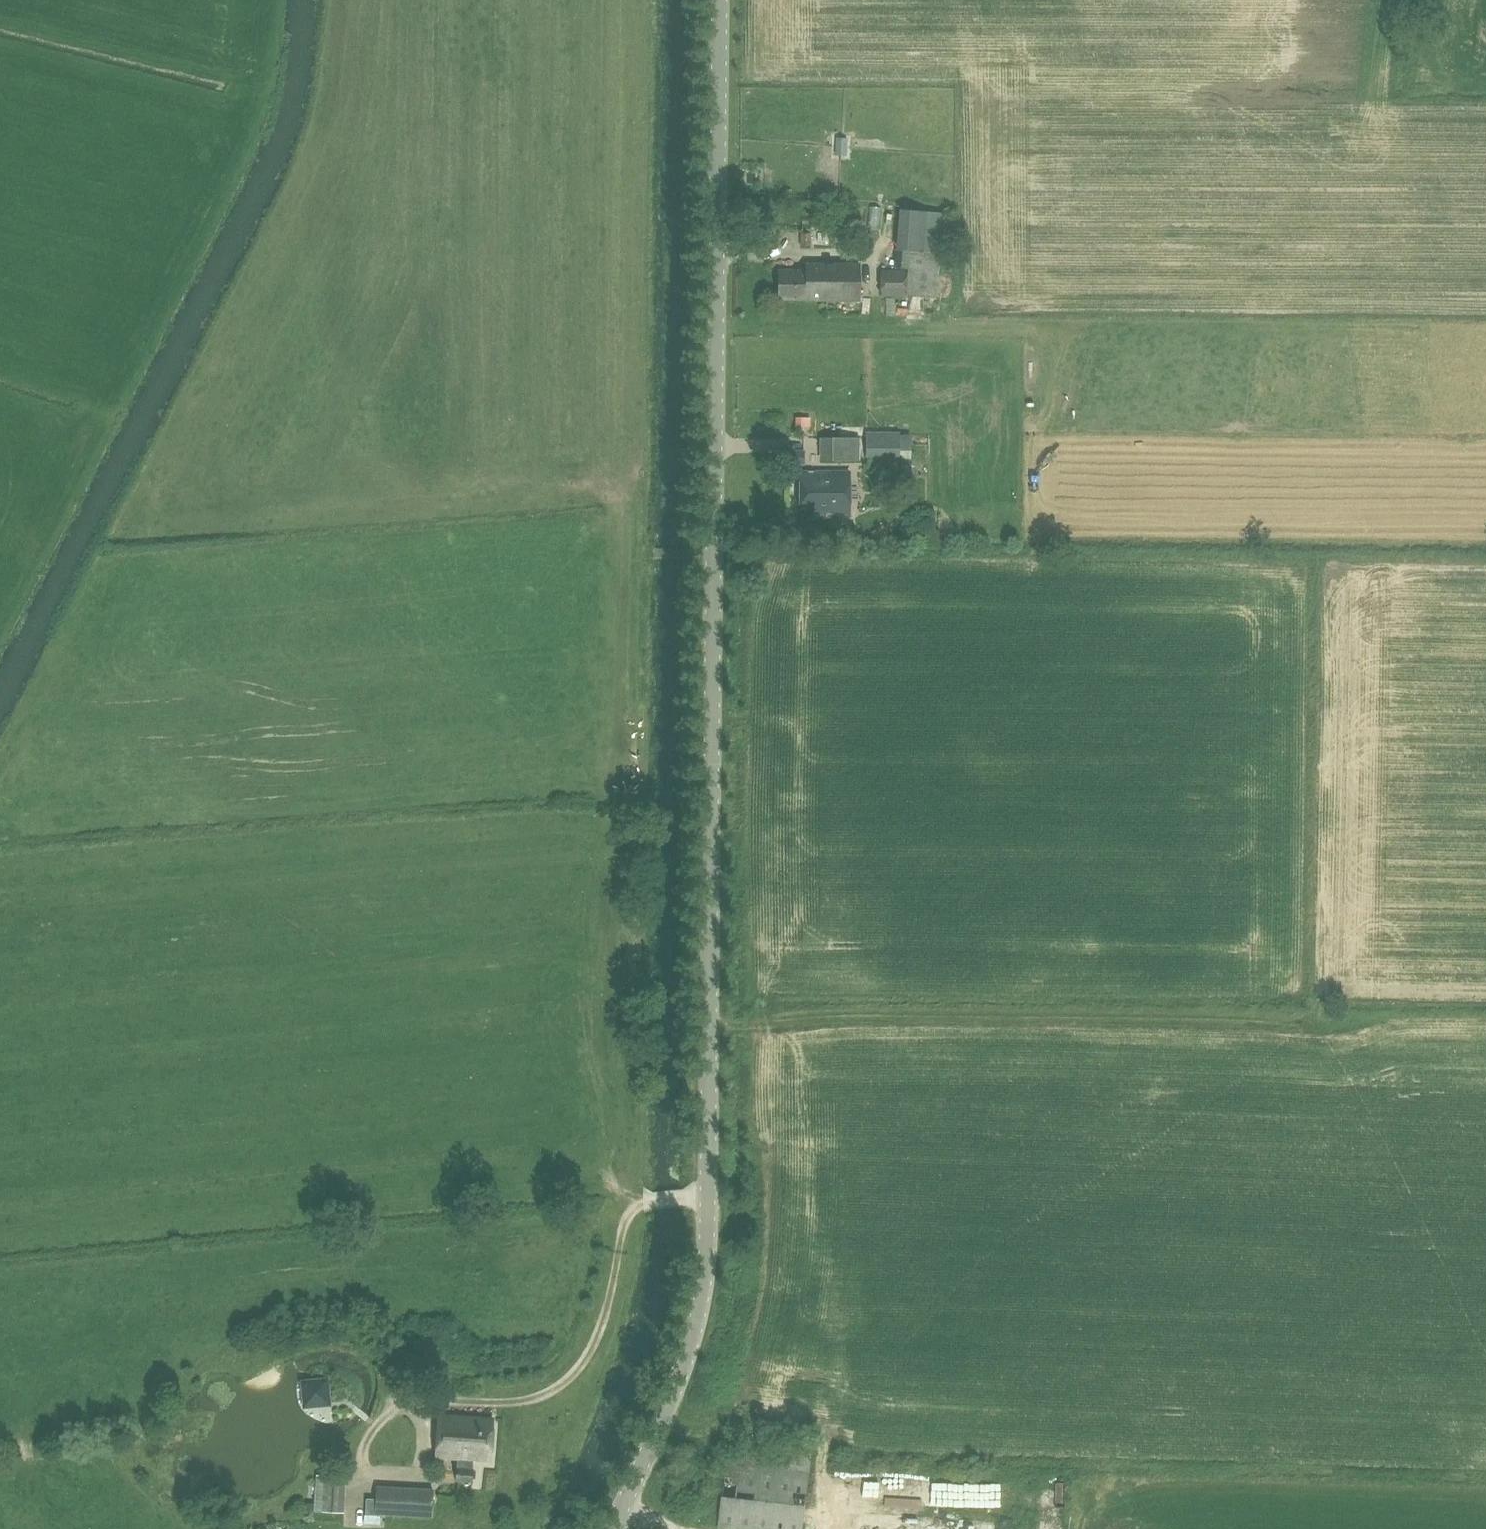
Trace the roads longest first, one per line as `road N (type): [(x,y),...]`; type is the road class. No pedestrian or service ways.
road 1 (tertiary): [(614,1528),(692,1343),(707,1236),(720,0)]

